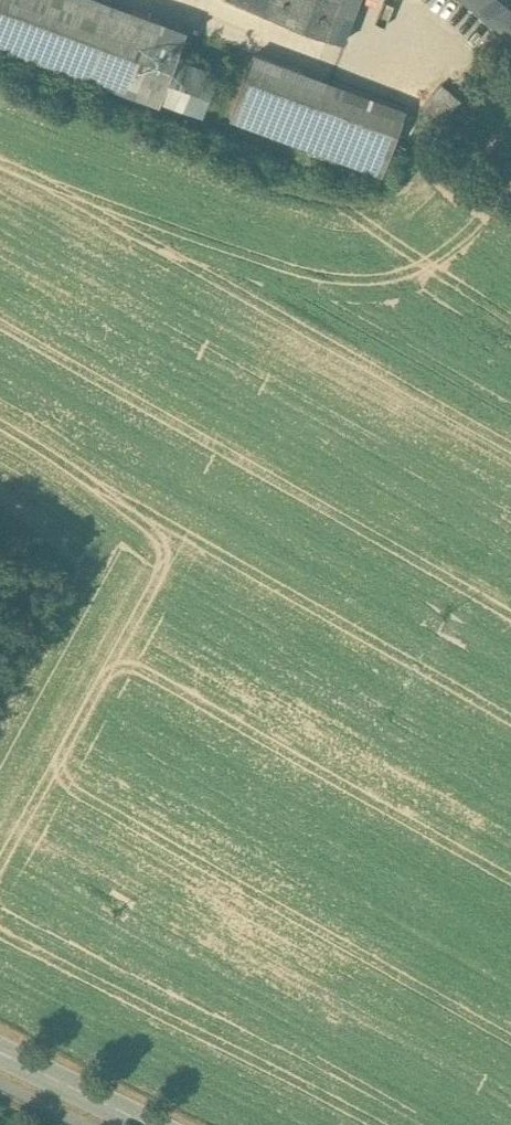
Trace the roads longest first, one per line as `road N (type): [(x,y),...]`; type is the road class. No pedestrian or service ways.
road 1 (tertiary): [(0,1050),(153,1124)]

